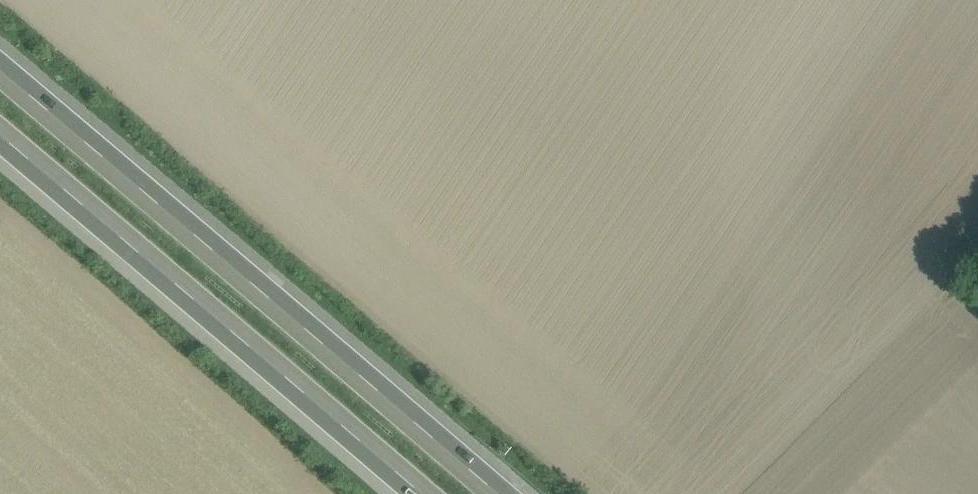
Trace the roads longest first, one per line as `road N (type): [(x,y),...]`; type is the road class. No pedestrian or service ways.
road 1 (motorway): [(514,493),(0,61)]
road 2 (motorway): [(0,129),(430,493)]

